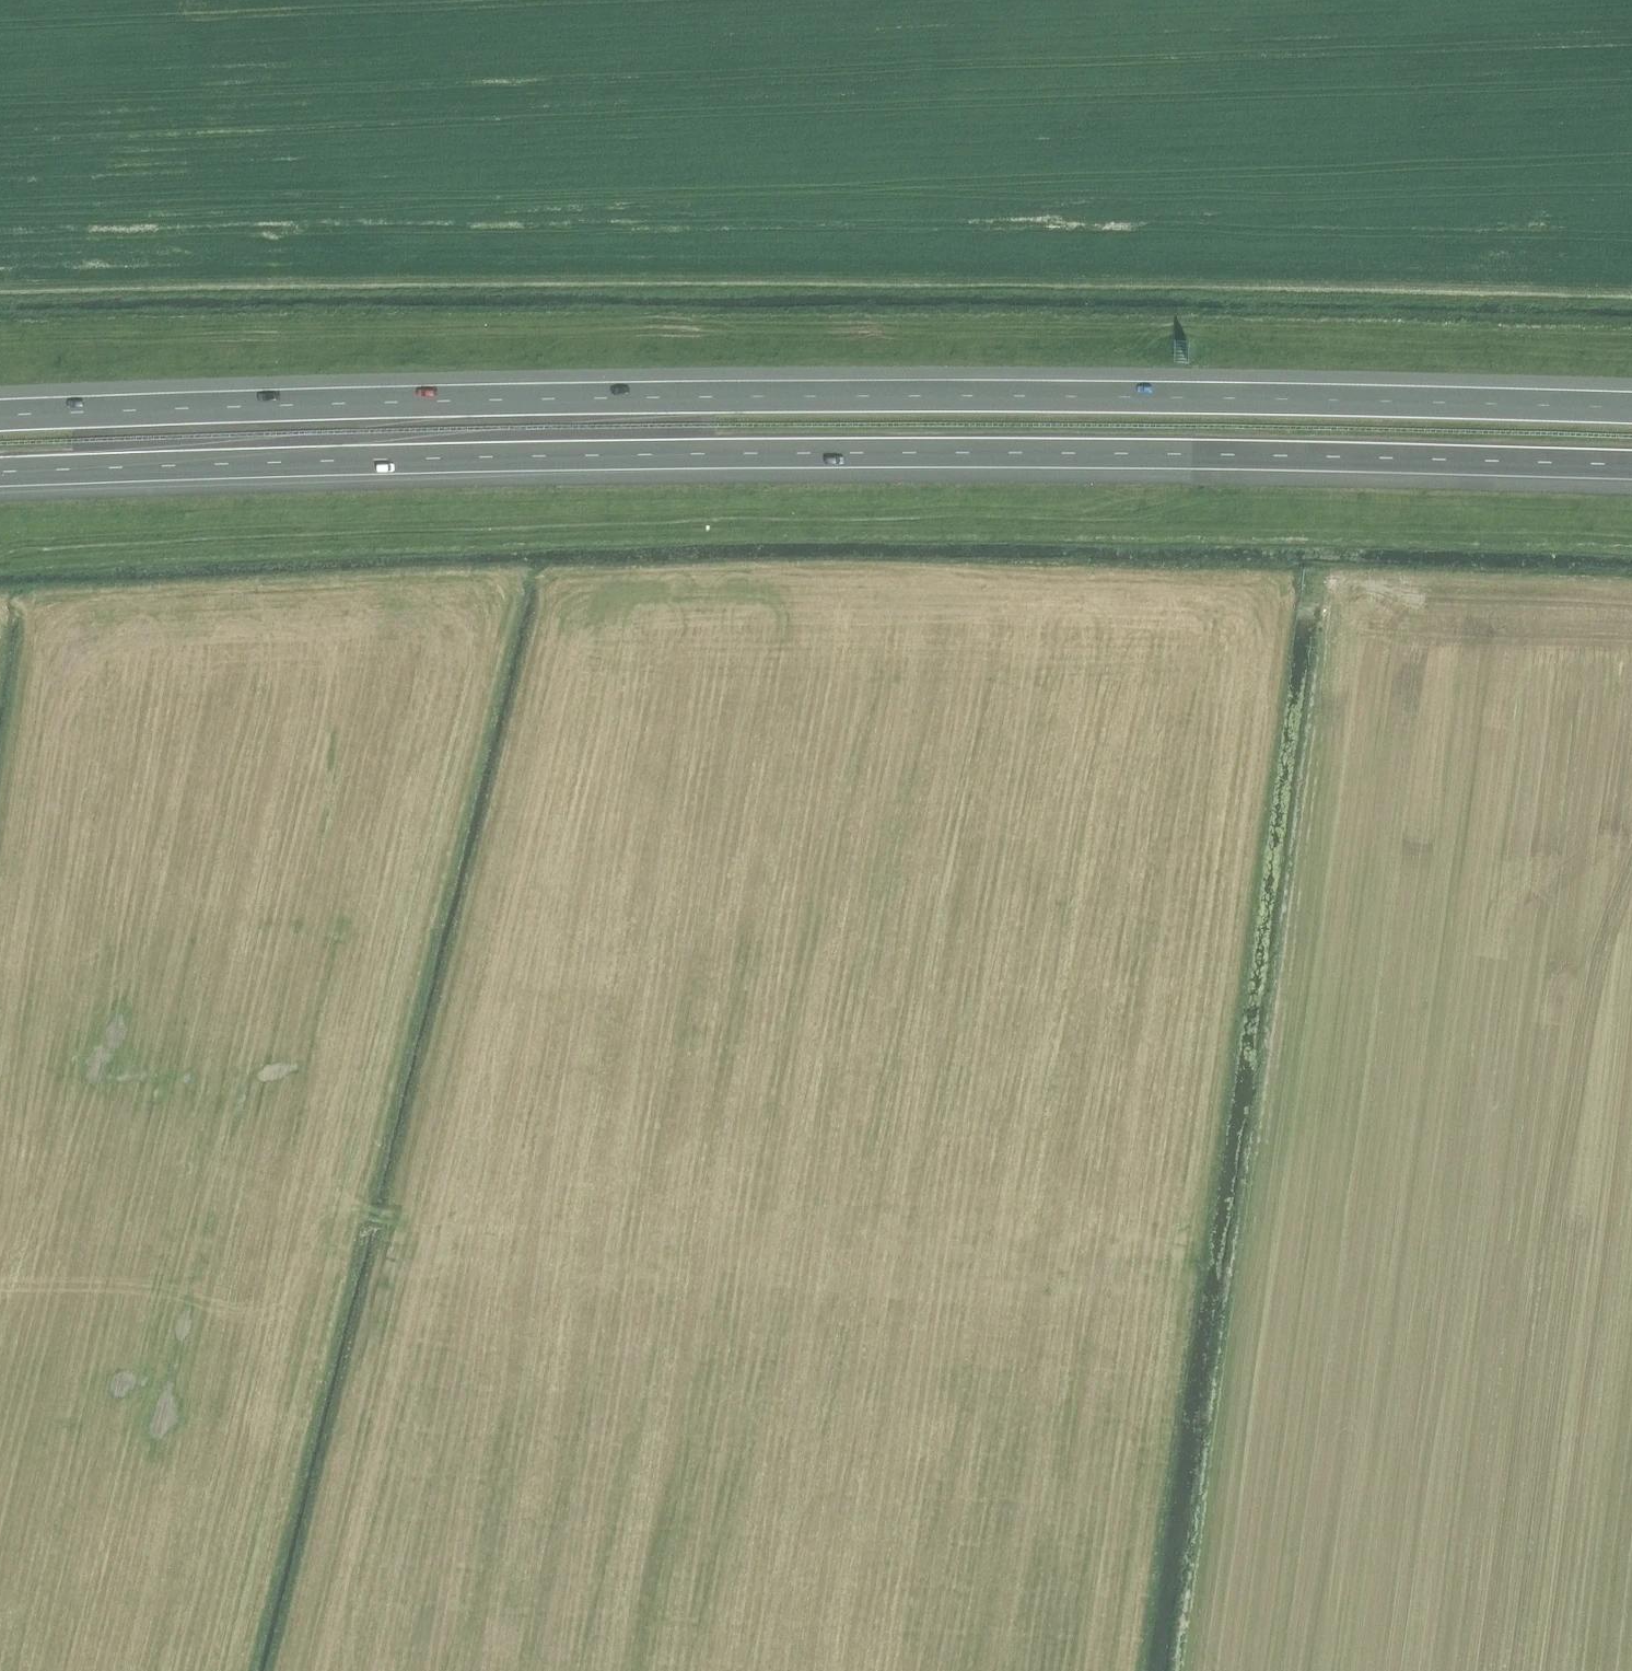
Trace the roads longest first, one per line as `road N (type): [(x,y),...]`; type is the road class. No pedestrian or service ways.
road 1 (motorway): [(0,472),(783,451),(1631,464)]
road 2 (motorway): [(1631,407),(702,397),(0,415)]

